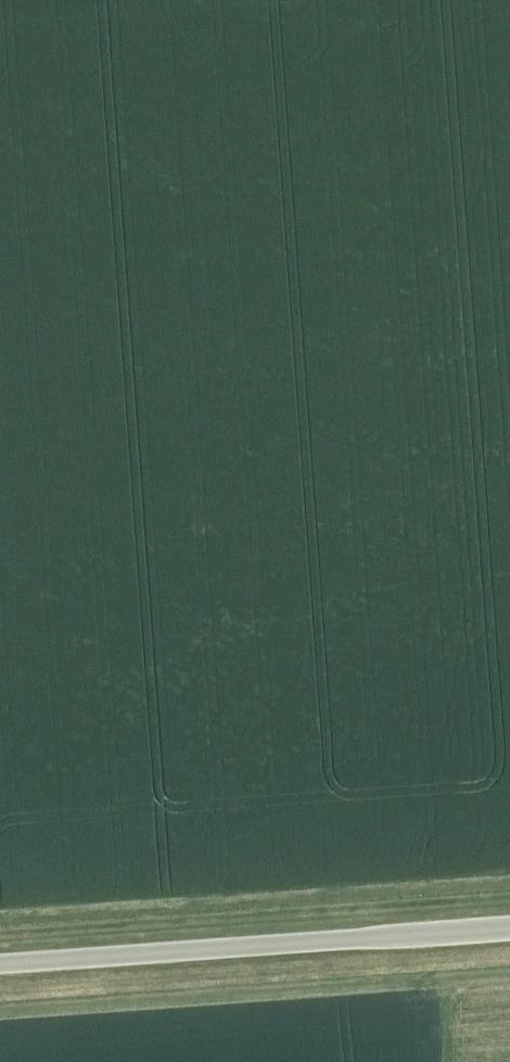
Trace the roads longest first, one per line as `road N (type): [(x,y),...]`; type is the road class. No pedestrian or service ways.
road 1 (unclassified): [(0,961),(509,925)]

